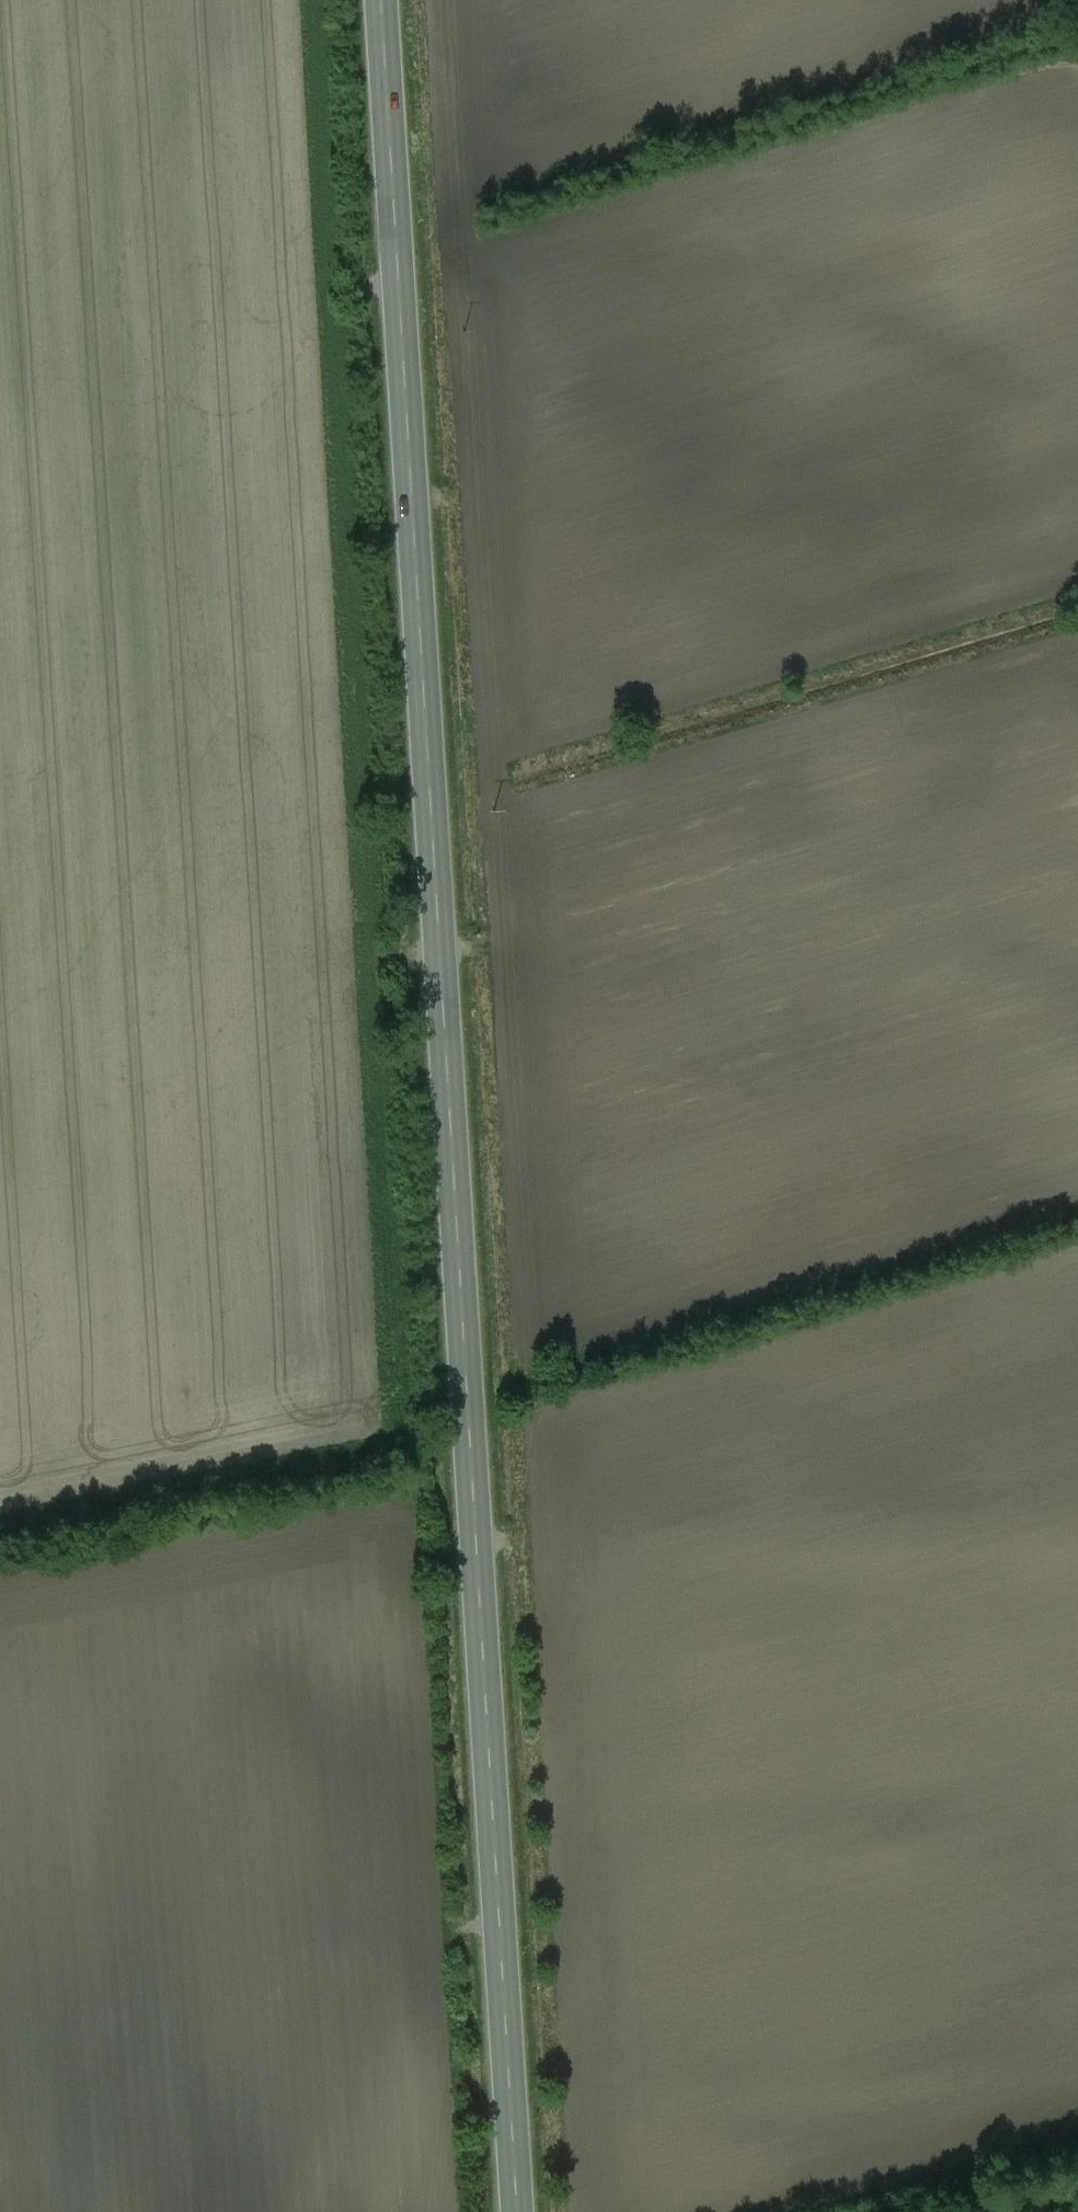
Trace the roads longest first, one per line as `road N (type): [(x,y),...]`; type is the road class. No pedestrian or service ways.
road 1 (secondary): [(517,2211),(381,0)]

